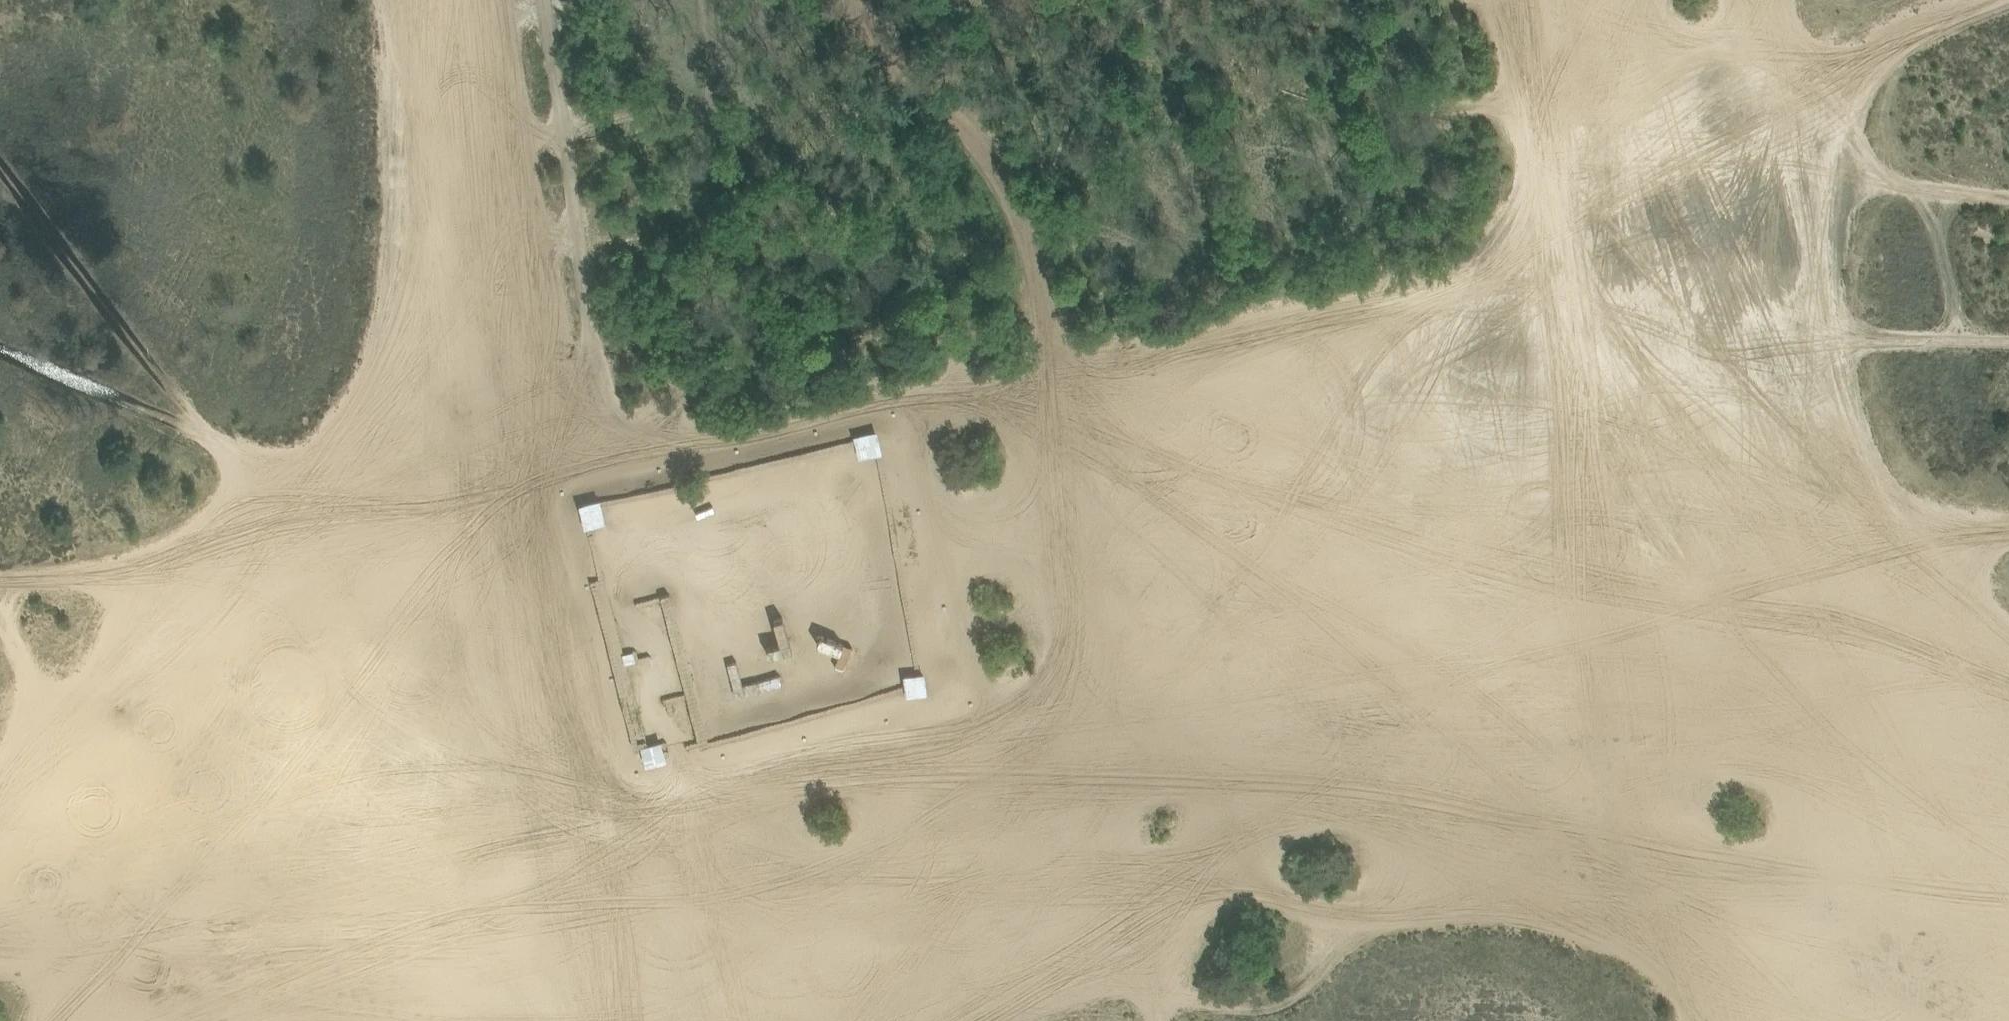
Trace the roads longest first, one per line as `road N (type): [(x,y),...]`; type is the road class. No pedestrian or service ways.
road 1 (track): [(1717,1020),(1512,0)]
road 2 (track): [(2008,986),(1686,865)]

